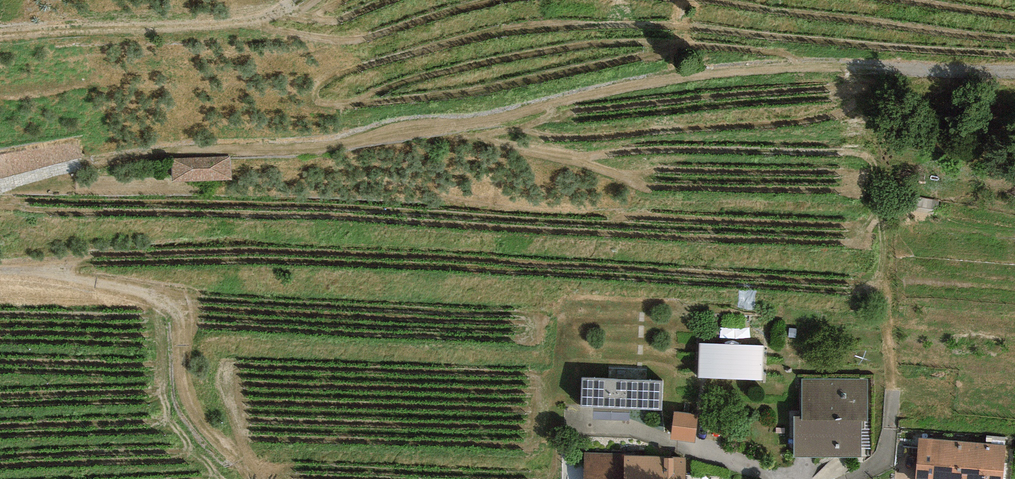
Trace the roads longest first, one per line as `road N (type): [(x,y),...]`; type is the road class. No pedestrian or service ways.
road 1 (track): [(284,0),(250,25),(0,38)]
road 2 (track): [(892,394),(875,177)]

